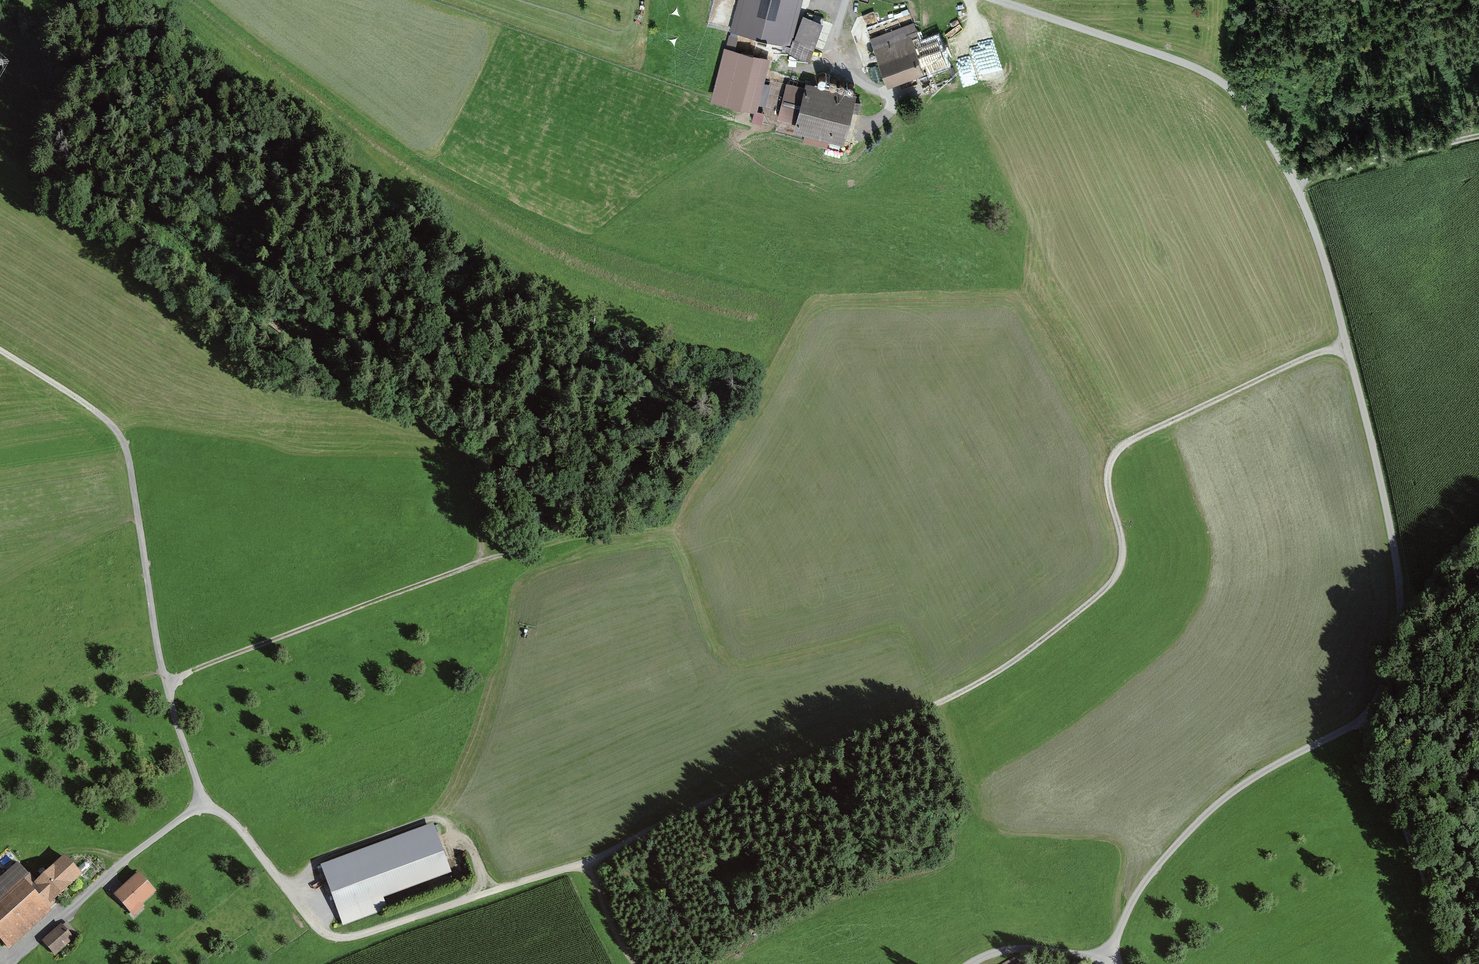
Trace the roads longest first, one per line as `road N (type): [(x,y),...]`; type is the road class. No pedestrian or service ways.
road 1 (track): [(10,963),(203,800),(244,832),(314,921),(351,935),(609,853),(685,811),(943,700),(1023,652),(1112,581),(1123,546),(1108,475),(1126,441),(1305,355),(1348,344)]
road 2 (unclassified): [(972,963),(1016,947),(1108,951),(1151,874),(1220,802),(1367,713),(1389,670),(1400,620),(1393,546),(1344,326),(1300,197),(1256,119),(1228,87),(1187,64),(999,0)]
road 3 (track): [(203,800),(165,684),(128,459),(116,432),(86,403),(0,354)]
road 4 (track): [(165,684),(487,558),(579,535)]
road 5 (track): [(474,563),(482,537),(458,445),(350,391),(320,361),(320,338)]
road 6 (track): [(1374,704),(1453,963)]
road 7 (track): [(1478,136),(1292,181)]

